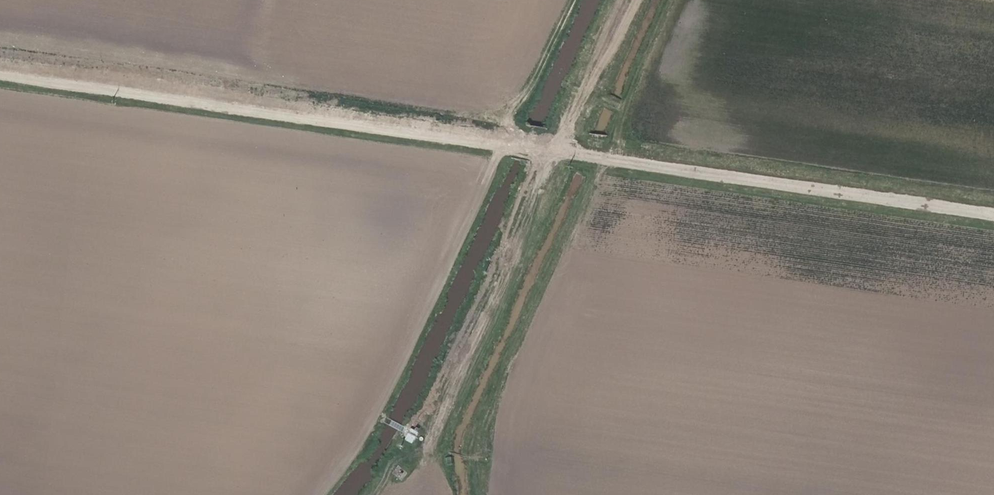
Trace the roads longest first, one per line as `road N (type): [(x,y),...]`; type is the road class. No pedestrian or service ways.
road 1 (track): [(993,216),(0,71)]
road 2 (track): [(327,494),(368,445),(505,145)]
road 3 (track): [(641,0),(591,105),(554,153)]

